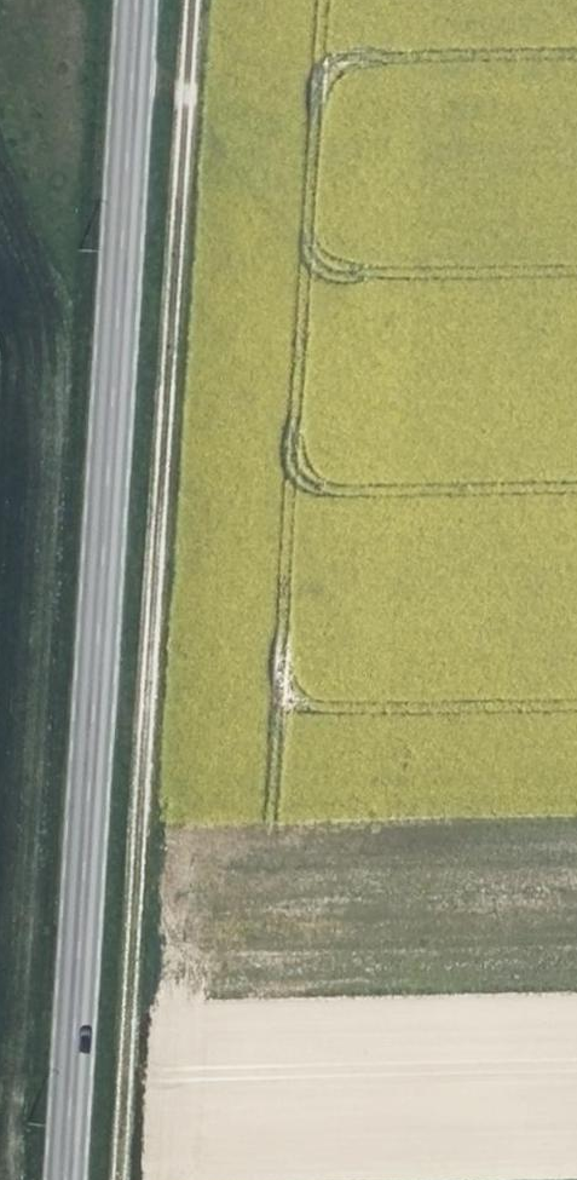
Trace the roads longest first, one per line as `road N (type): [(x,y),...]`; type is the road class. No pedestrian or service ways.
road 1 (track): [(123,1179),(196,0)]
road 2 (primary): [(61,1179),(130,0)]

